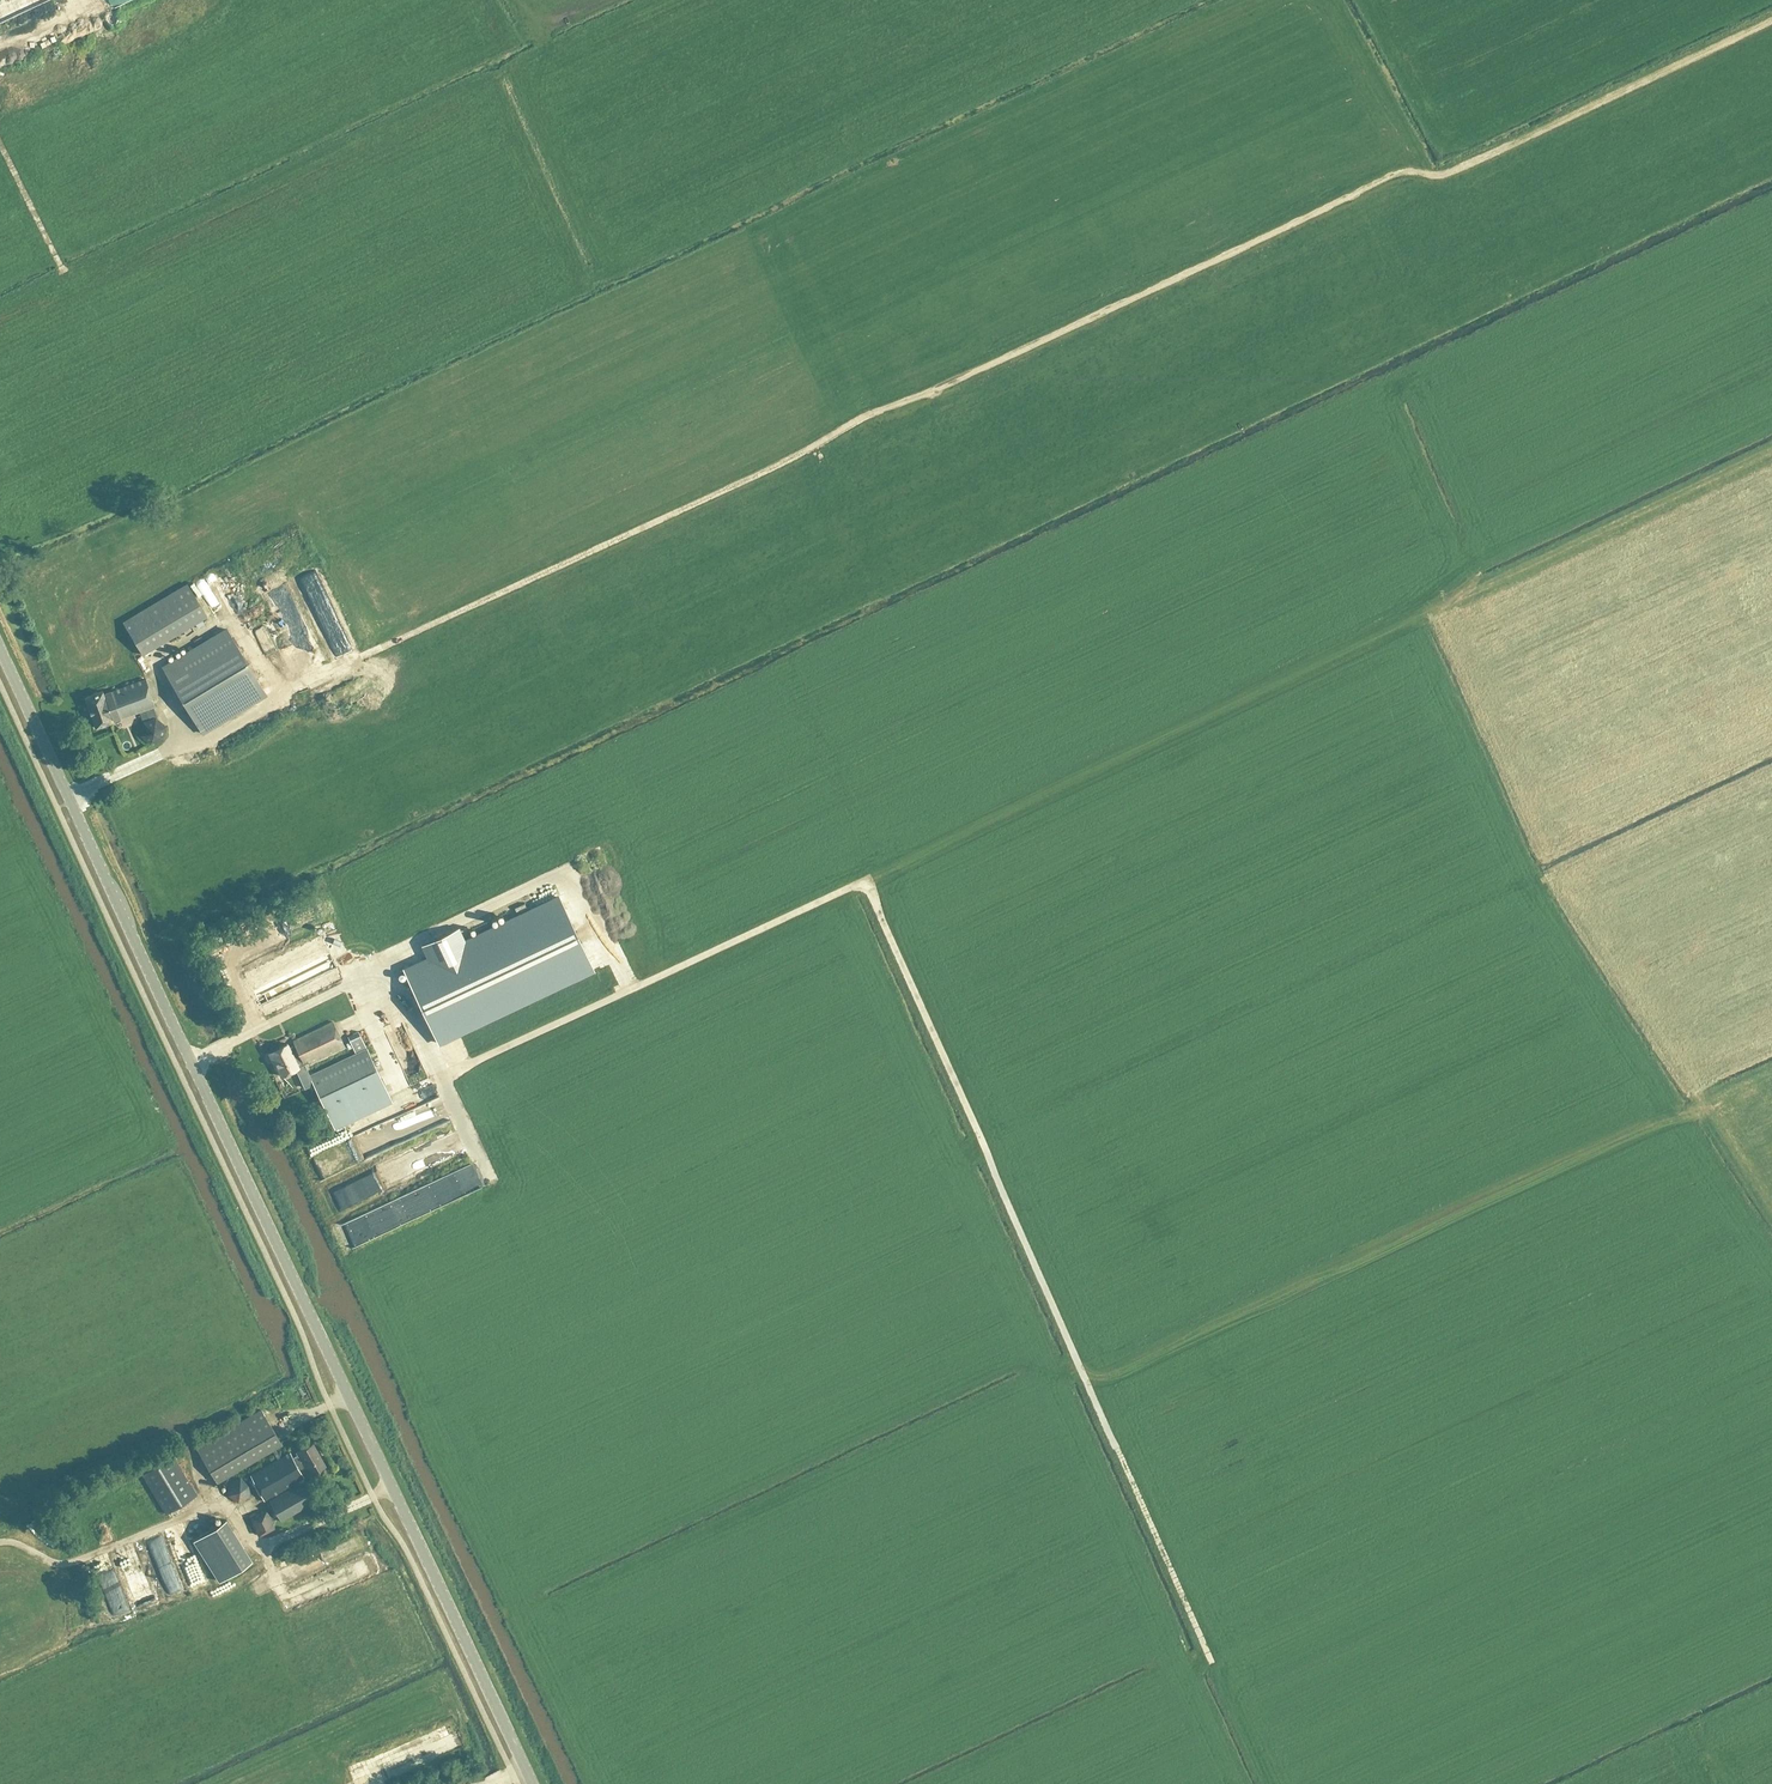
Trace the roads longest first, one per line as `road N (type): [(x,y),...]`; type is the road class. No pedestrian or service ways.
road 1 (unclassified): [(532,1783),(0,650)]

